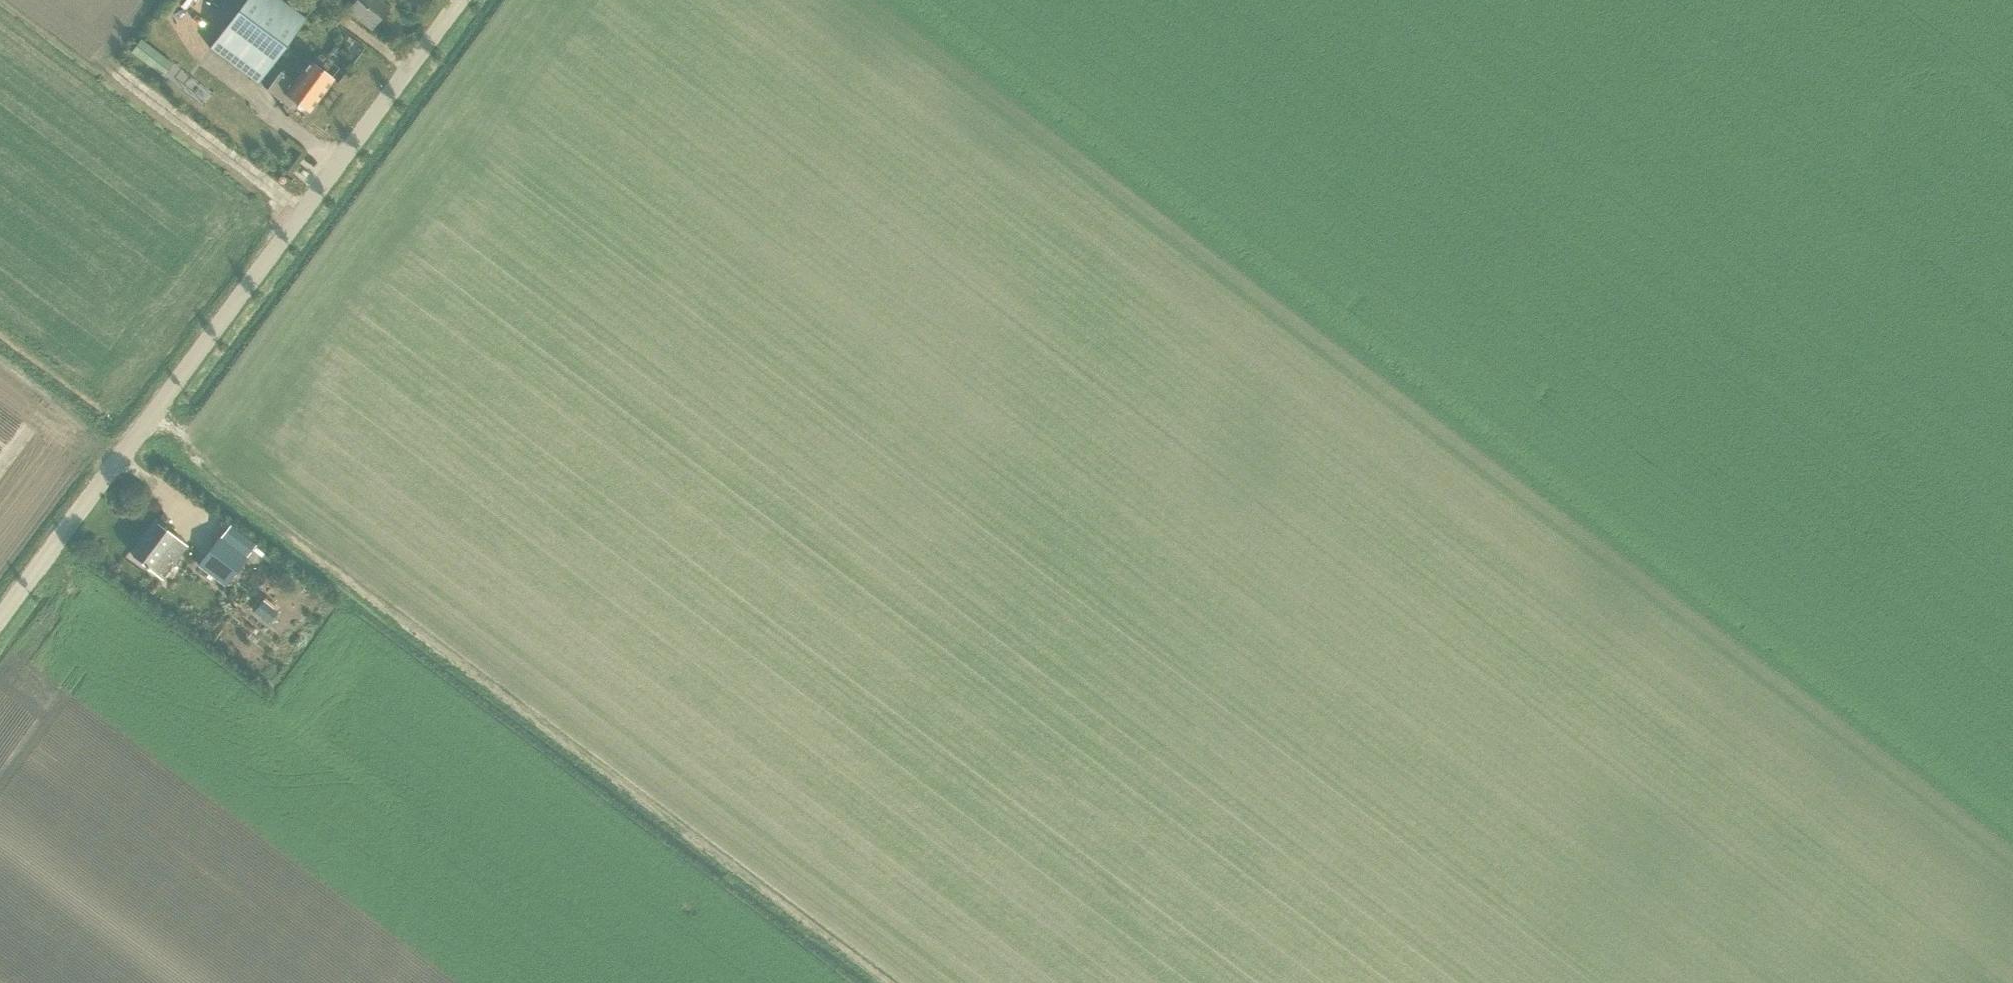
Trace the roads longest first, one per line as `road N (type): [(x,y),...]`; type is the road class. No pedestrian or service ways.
road 1 (tertiary): [(0,620),(462,0)]

